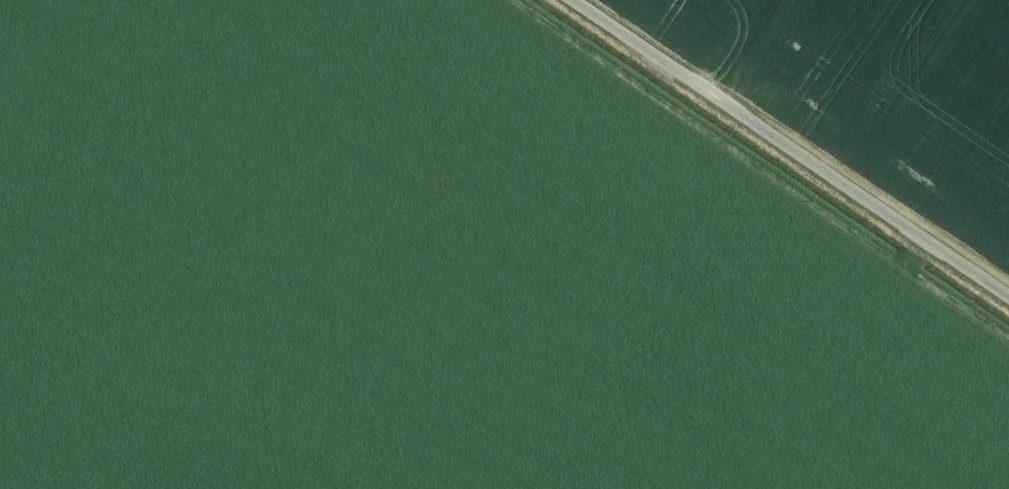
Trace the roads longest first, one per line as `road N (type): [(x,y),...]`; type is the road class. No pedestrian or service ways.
road 1 (unclassified): [(1008,297),(575,0)]

